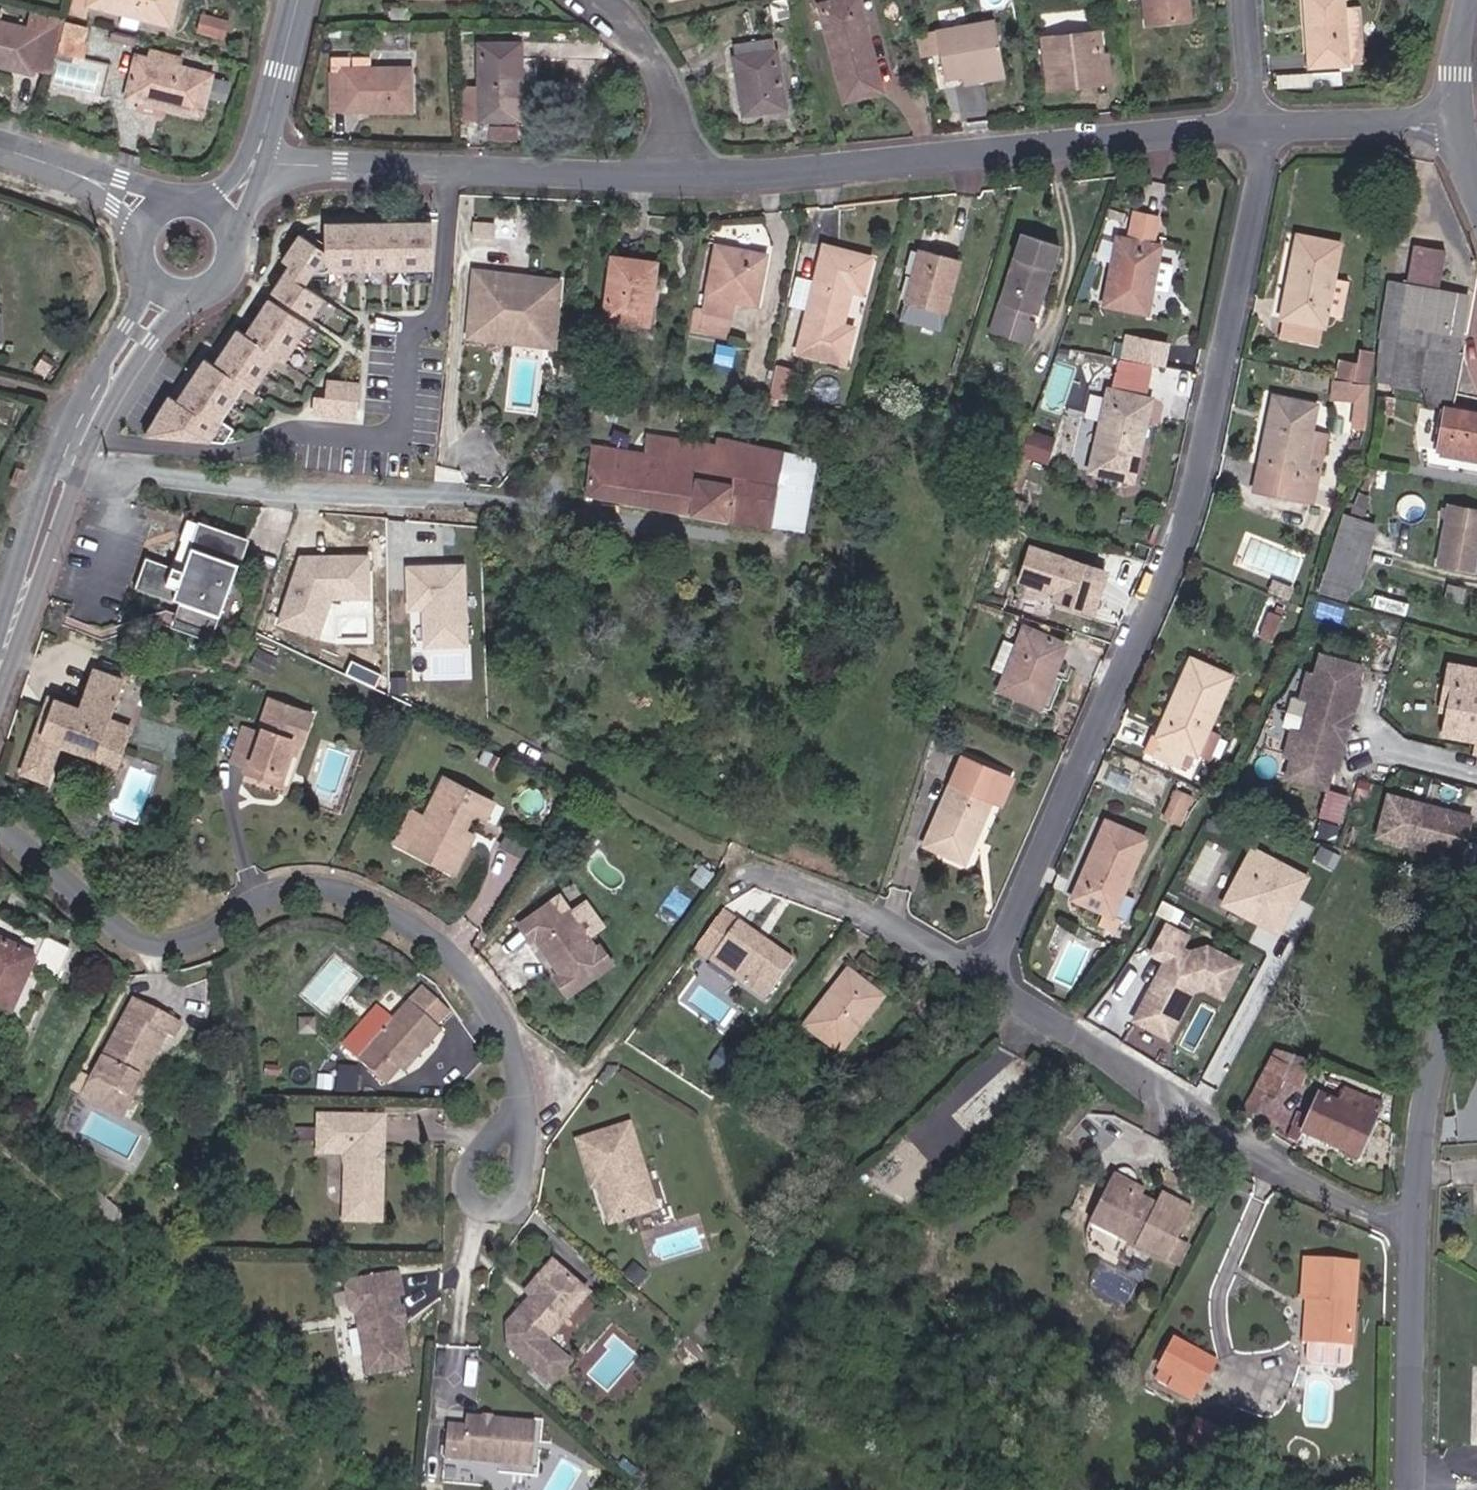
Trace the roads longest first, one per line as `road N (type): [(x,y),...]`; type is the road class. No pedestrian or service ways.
road 1 (residential): [(991,976),(1208,487),(1266,132)]
road 2 (residential): [(0,828),(146,957),(277,906),(366,901),(473,982),(532,1150),(468,1269)]
road 3 (track): [(532,1150),(751,865),(363,663)]
road 4 (unclassified): [(86,454),(150,474),(335,494),(465,497),(780,546)]
road 5 (unclassified): [(1266,132),(1193,129),(681,180)]
road 6 (tertiary): [(1476,940),(1435,1020),(1423,1115),(1411,1218),(1407,1489)]
road 7 (unclassified): [(681,180),(273,165),(255,157)]
road 8 (unclassified): [(991,976),(751,865)]
road 9 (residential): [(681,180),(683,133),(658,53),(606,0)]
road 10 (secondary): [(60,444),(16,574),(8,637)]
road 11 (secondary): [(8,637),(86,454)]
road 12 (secondary): [(86,454),(117,389),(191,292)]
road 13 (secondary): [(145,271),(125,327),(60,444)]
road 14 (unclassified): [(1455,122),(1266,132)]
road 15 (secondary): [(255,157),(297,0)]
road 16 (residential): [(1266,132),(1259,0)]
road 17 (tertiary): [(1468,0),(1455,122)]

